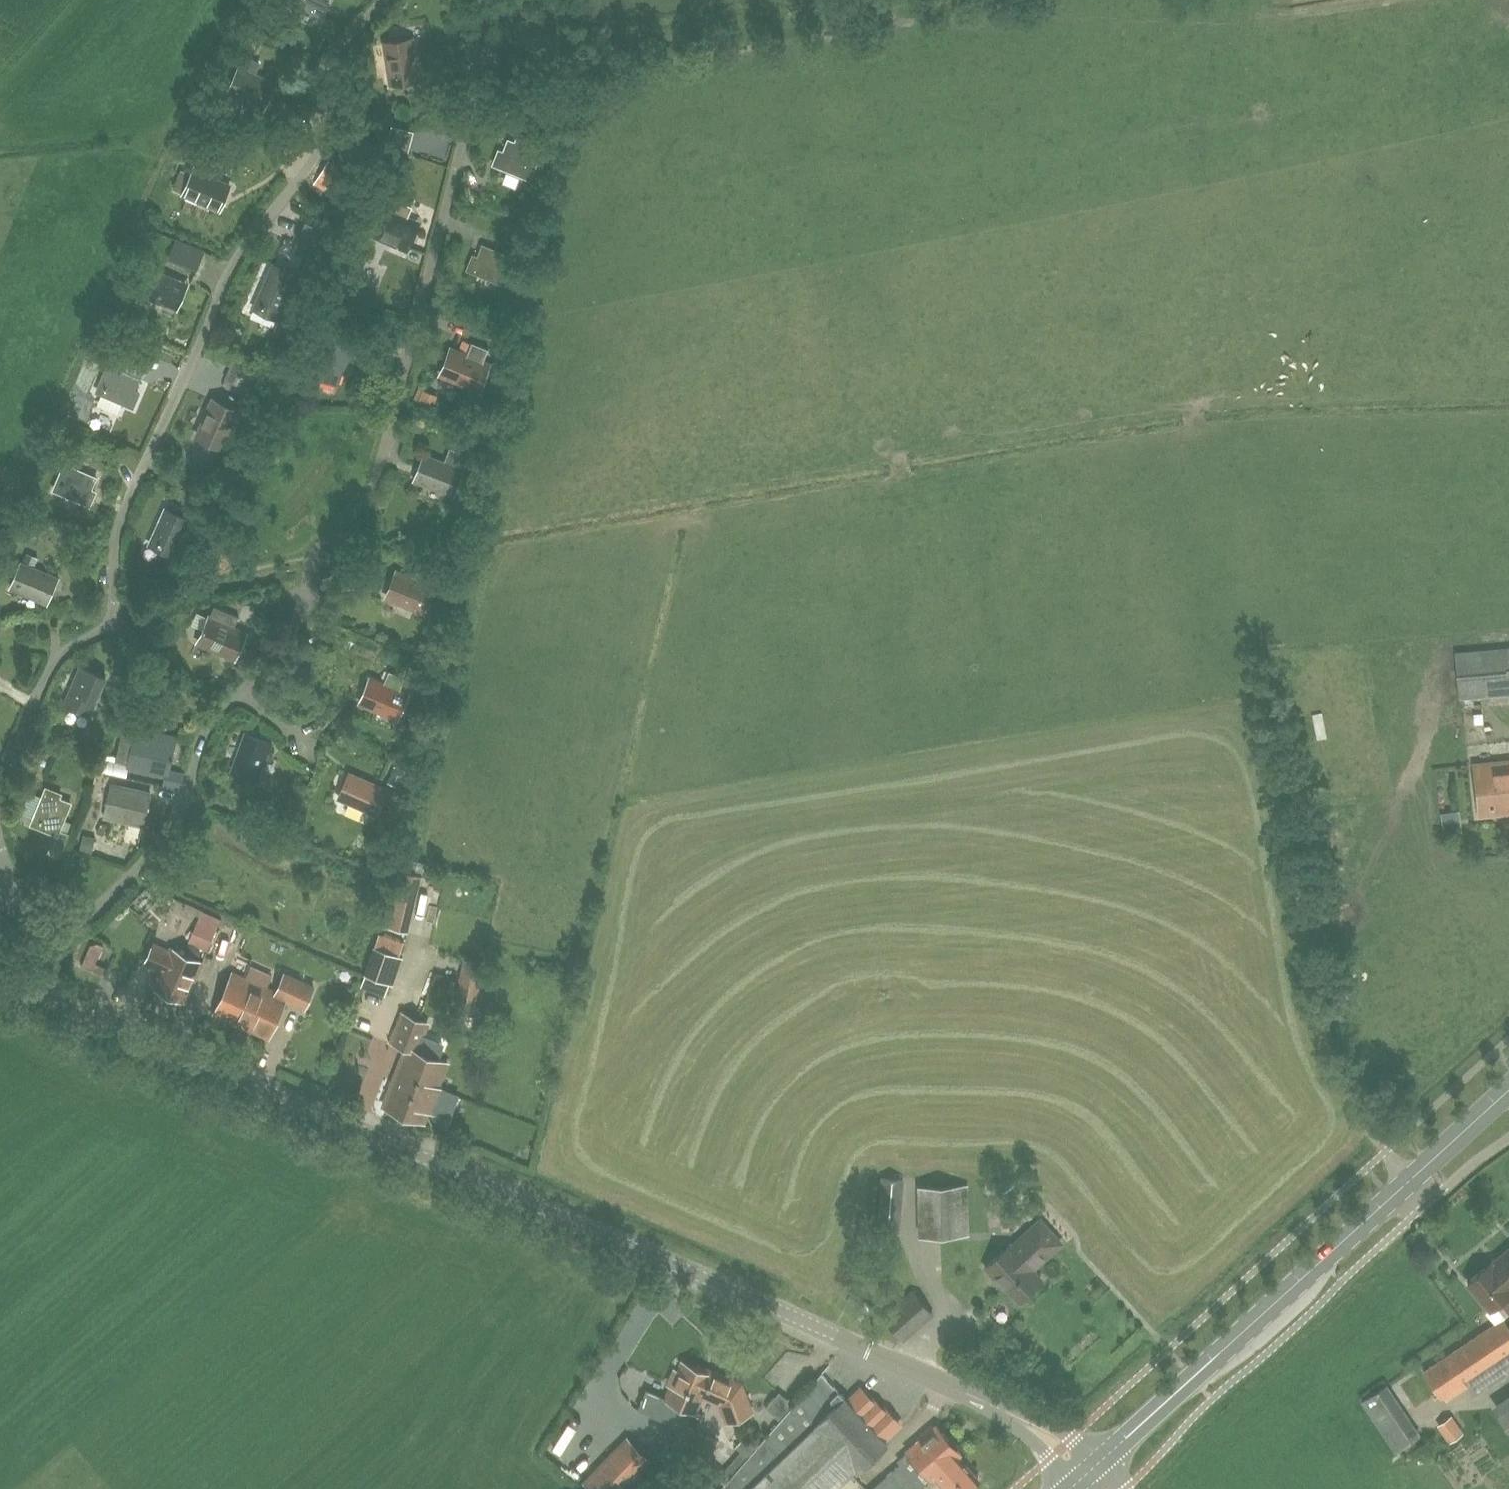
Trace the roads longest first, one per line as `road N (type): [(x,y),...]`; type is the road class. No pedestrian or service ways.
road 1 (tertiary): [(1084,1475),(1037,1429),(962,1392),(0,981)]
road 2 (primary): [(1084,1475),(1508,1090)]
road 3 (track): [(609,41),(884,0)]

